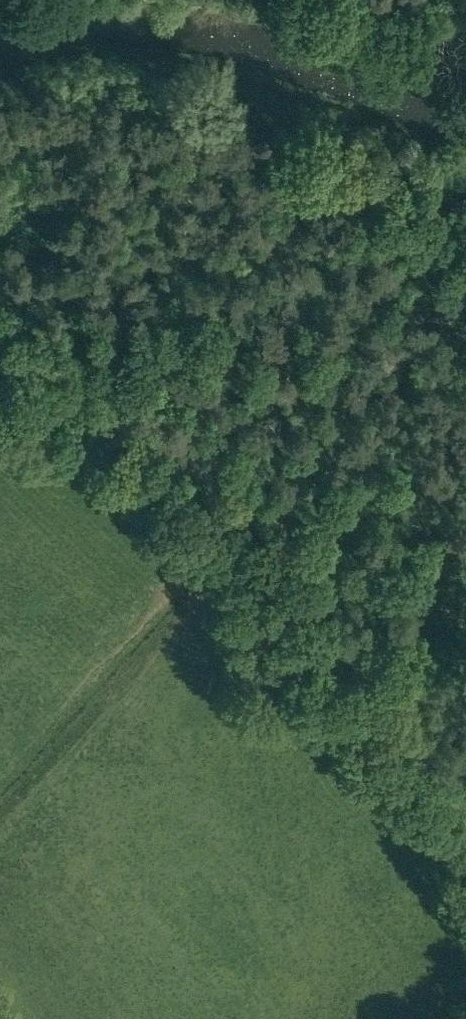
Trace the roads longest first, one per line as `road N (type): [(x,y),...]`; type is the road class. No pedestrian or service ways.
road 1 (track): [(465,642),(341,564),(209,437),(105,399),(45,344),(0,376)]
road 2 (track): [(465,323),(394,311),(287,324),(235,343),(45,344),(0,323)]
road 3 (track): [(465,577),(336,721)]

